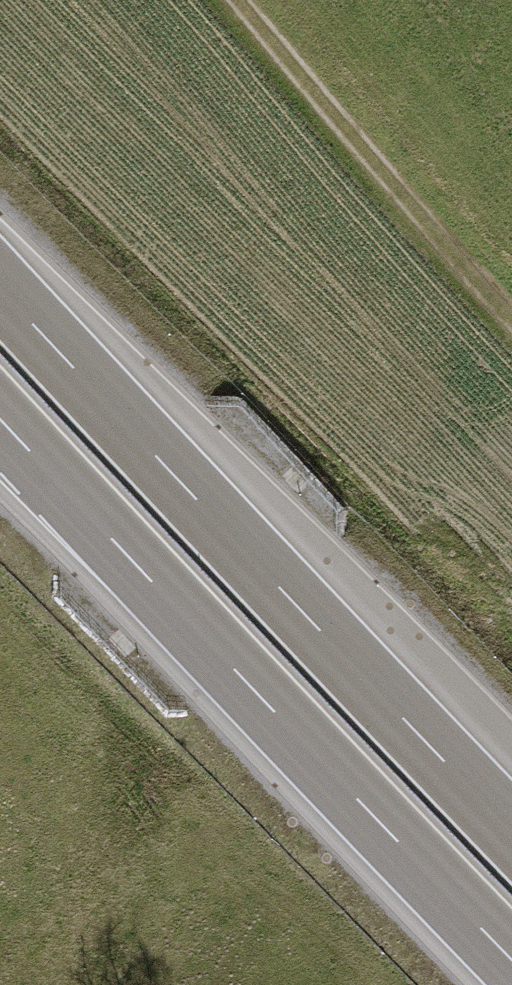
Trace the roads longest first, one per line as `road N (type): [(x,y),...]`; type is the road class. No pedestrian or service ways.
road 1 (motorway): [(511,829),(0,285)]
road 2 (motorway): [(0,423),(511,963)]
road 3 (track): [(240,0),(511,316)]

